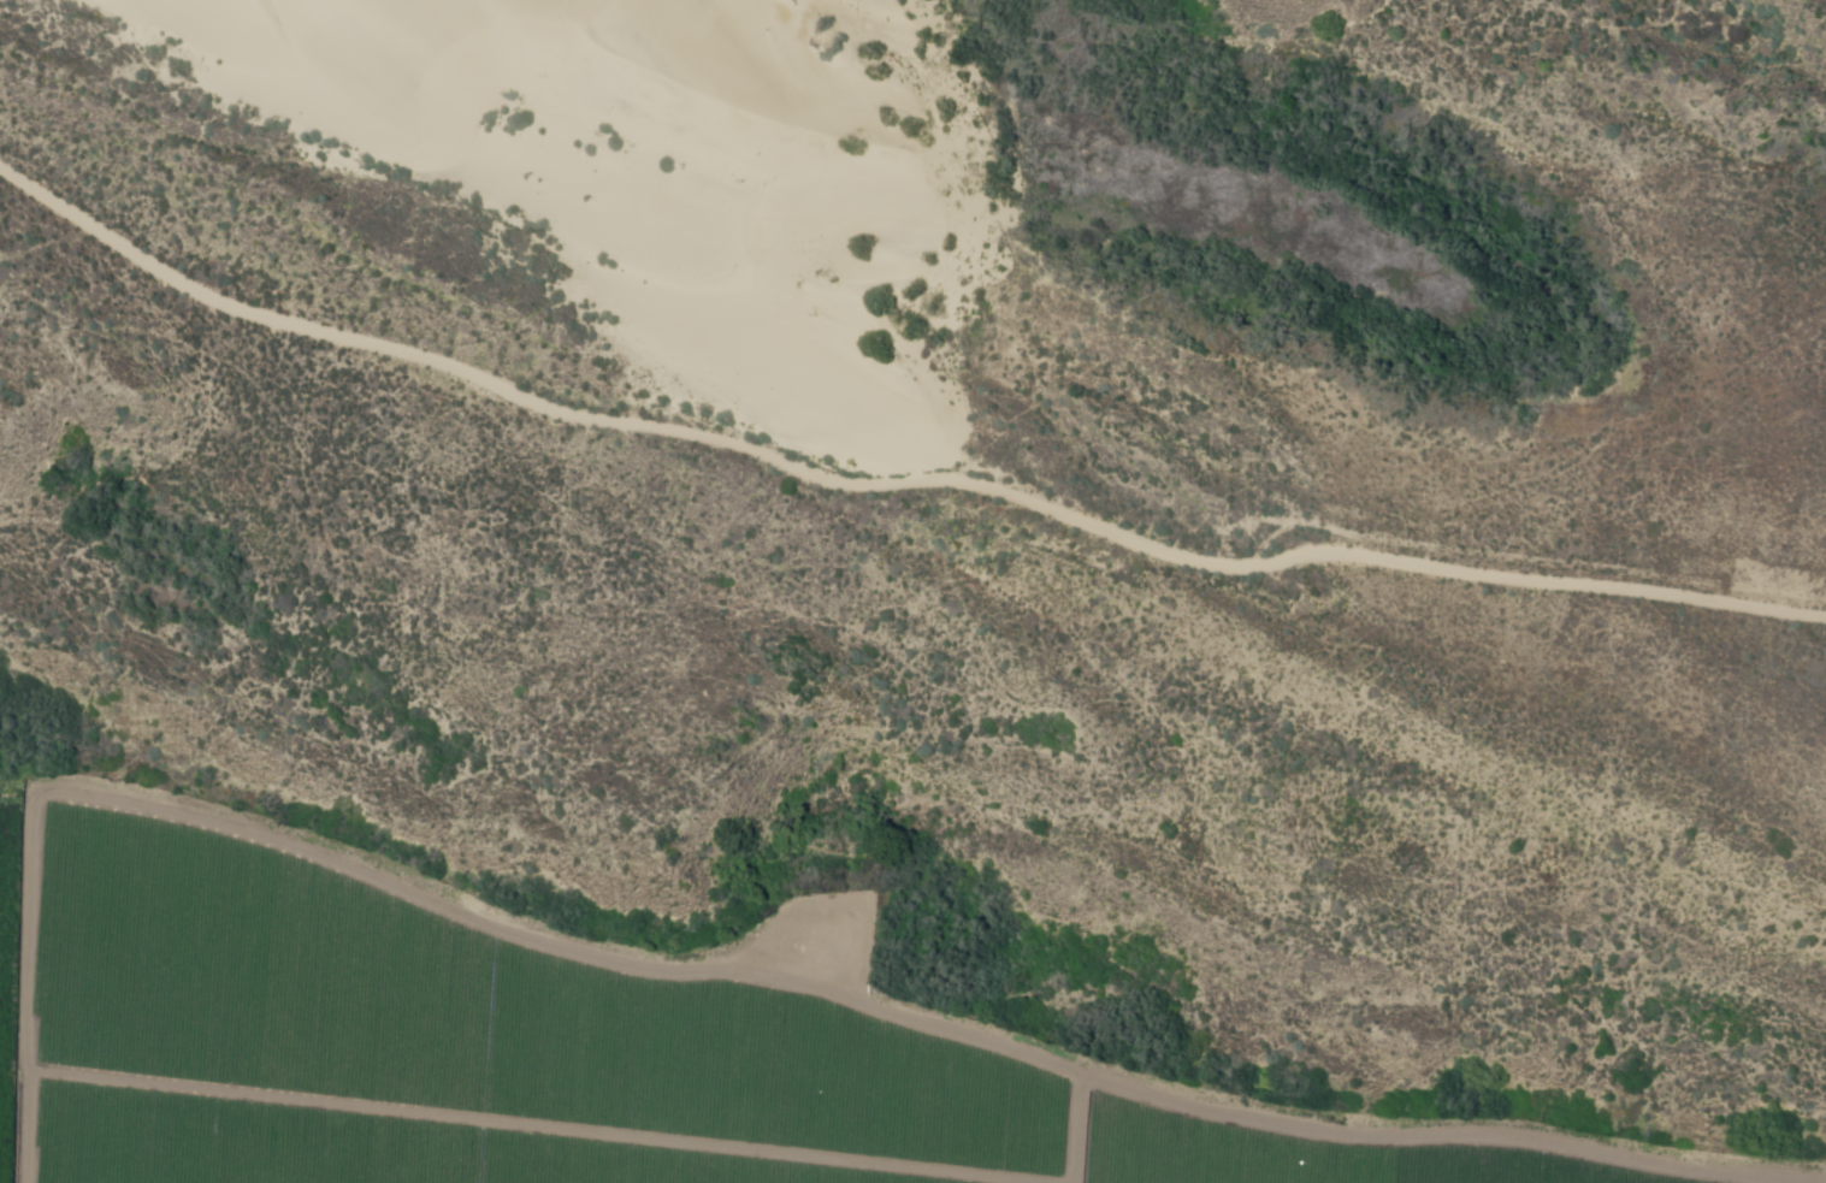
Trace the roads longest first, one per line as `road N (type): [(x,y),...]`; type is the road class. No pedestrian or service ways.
road 1 (residential): [(1825,614),(1320,550),(1253,568),(1210,567),(961,483),(816,477),(732,443),(556,409),(460,366),(203,295),(0,169)]

